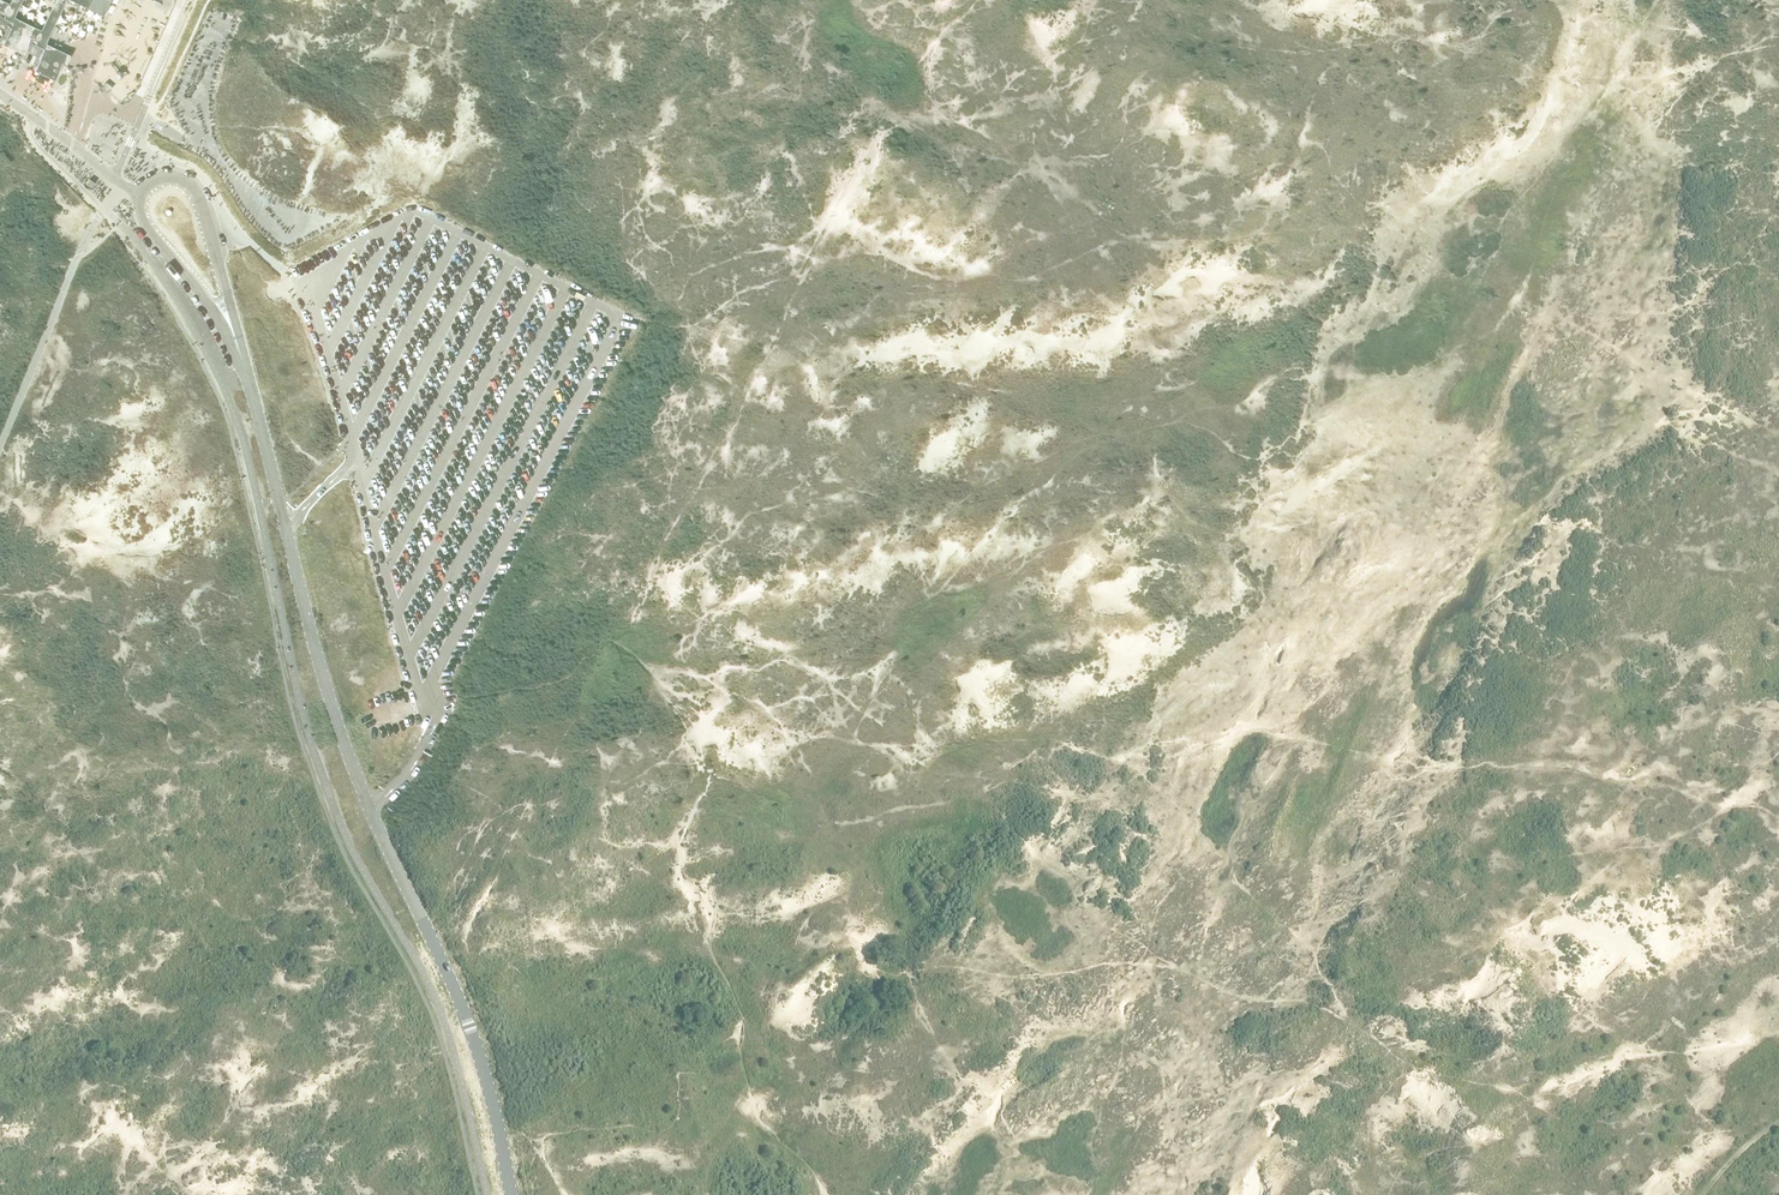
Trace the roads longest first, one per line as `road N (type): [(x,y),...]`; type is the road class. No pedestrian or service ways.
road 1 (unclassified): [(511,1194),(457,990),(339,727),(248,378)]
road 2 (unclassified): [(248,378),(200,198),(178,178),(154,182),(141,197)]
road 3 (unclassified): [(141,197),(149,230),(213,310),(248,378)]
road 4 (unclassified): [(141,197),(0,94)]

